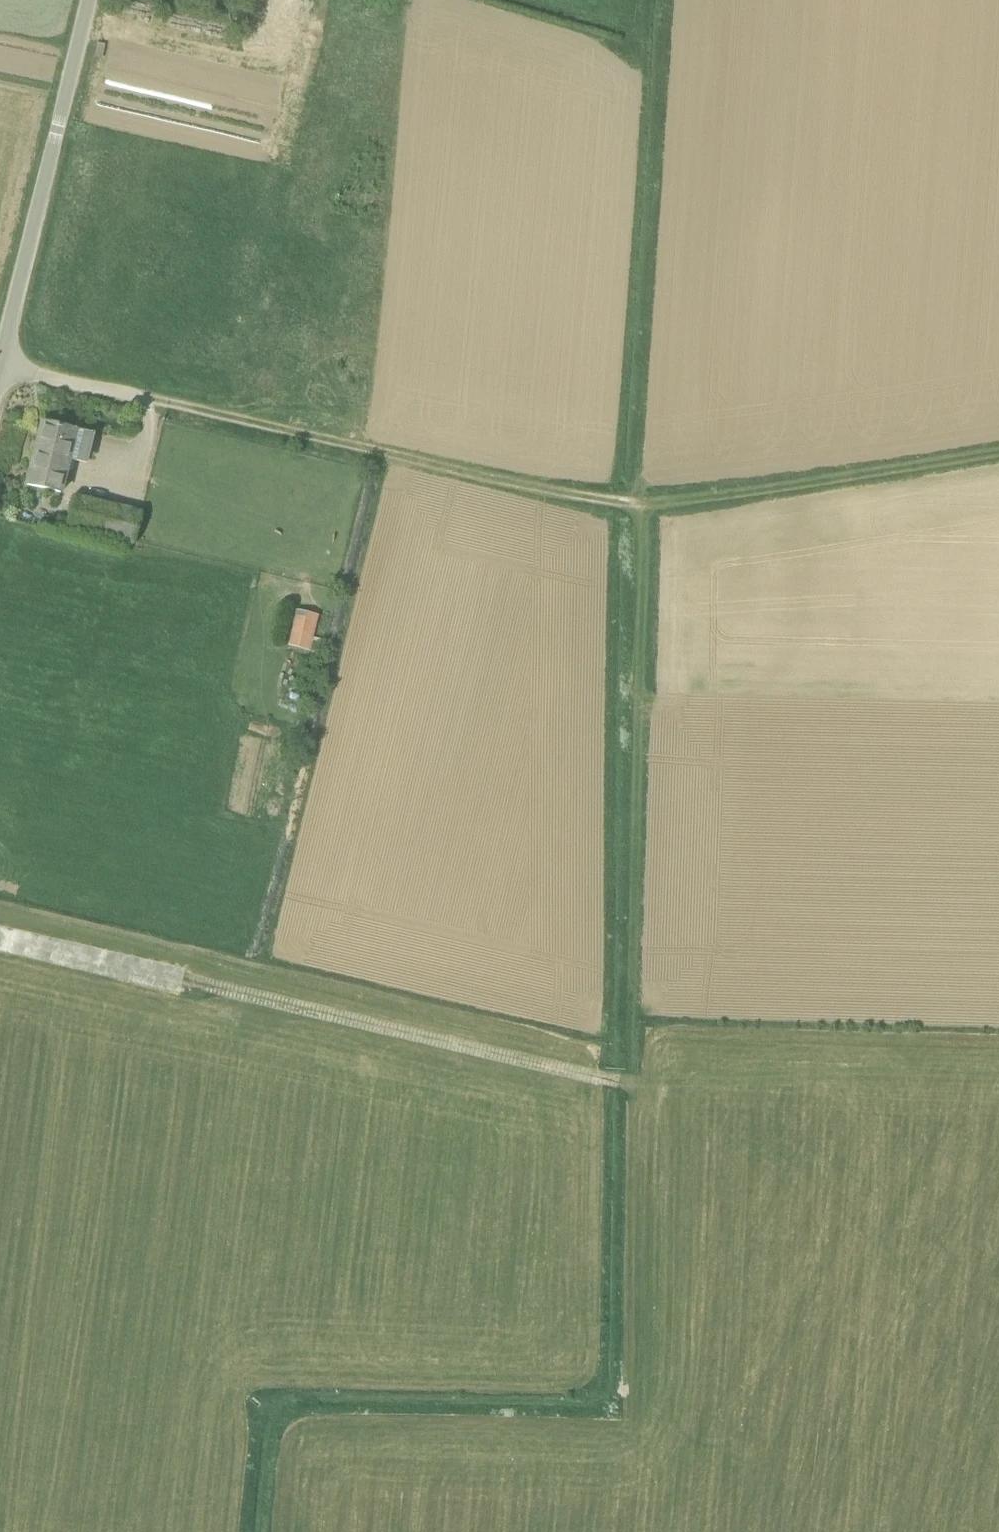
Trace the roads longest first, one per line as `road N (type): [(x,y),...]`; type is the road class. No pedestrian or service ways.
road 1 (track): [(640,504),(631,1080),(0,938)]
road 2 (track): [(998,452),(640,504),(0,366)]
road 3 (unclassified): [(0,364),(90,0)]

